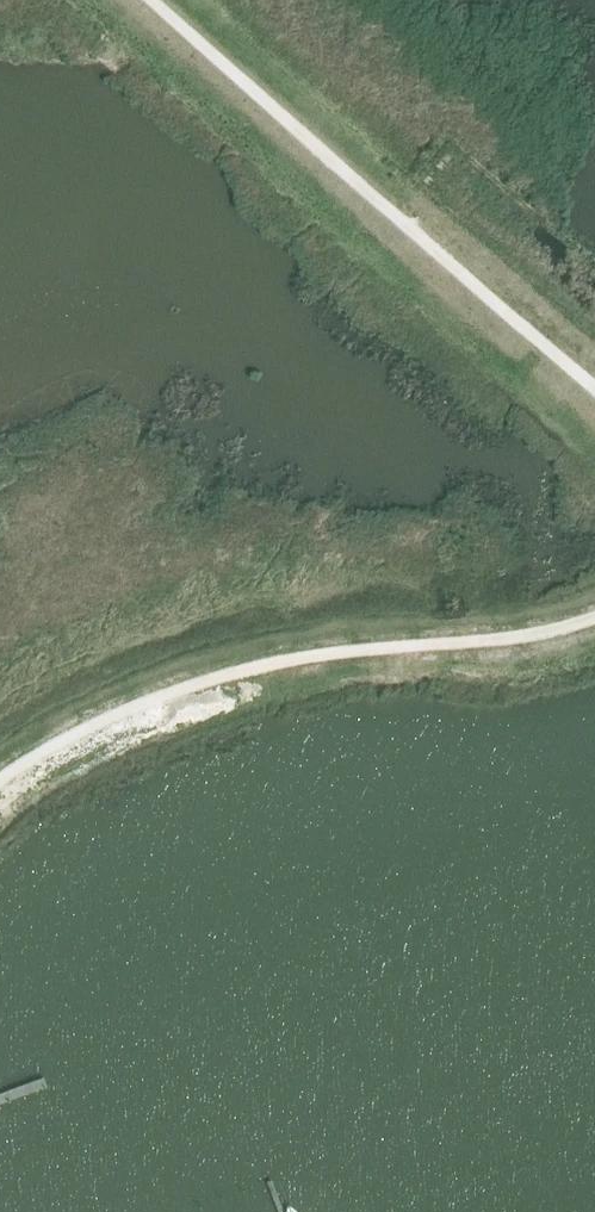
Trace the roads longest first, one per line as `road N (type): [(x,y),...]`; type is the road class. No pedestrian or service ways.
road 1 (track): [(594,622),(527,639),(274,668),(140,713),(63,749),(0,793)]
road 2 (track): [(594,388),(151,0)]

